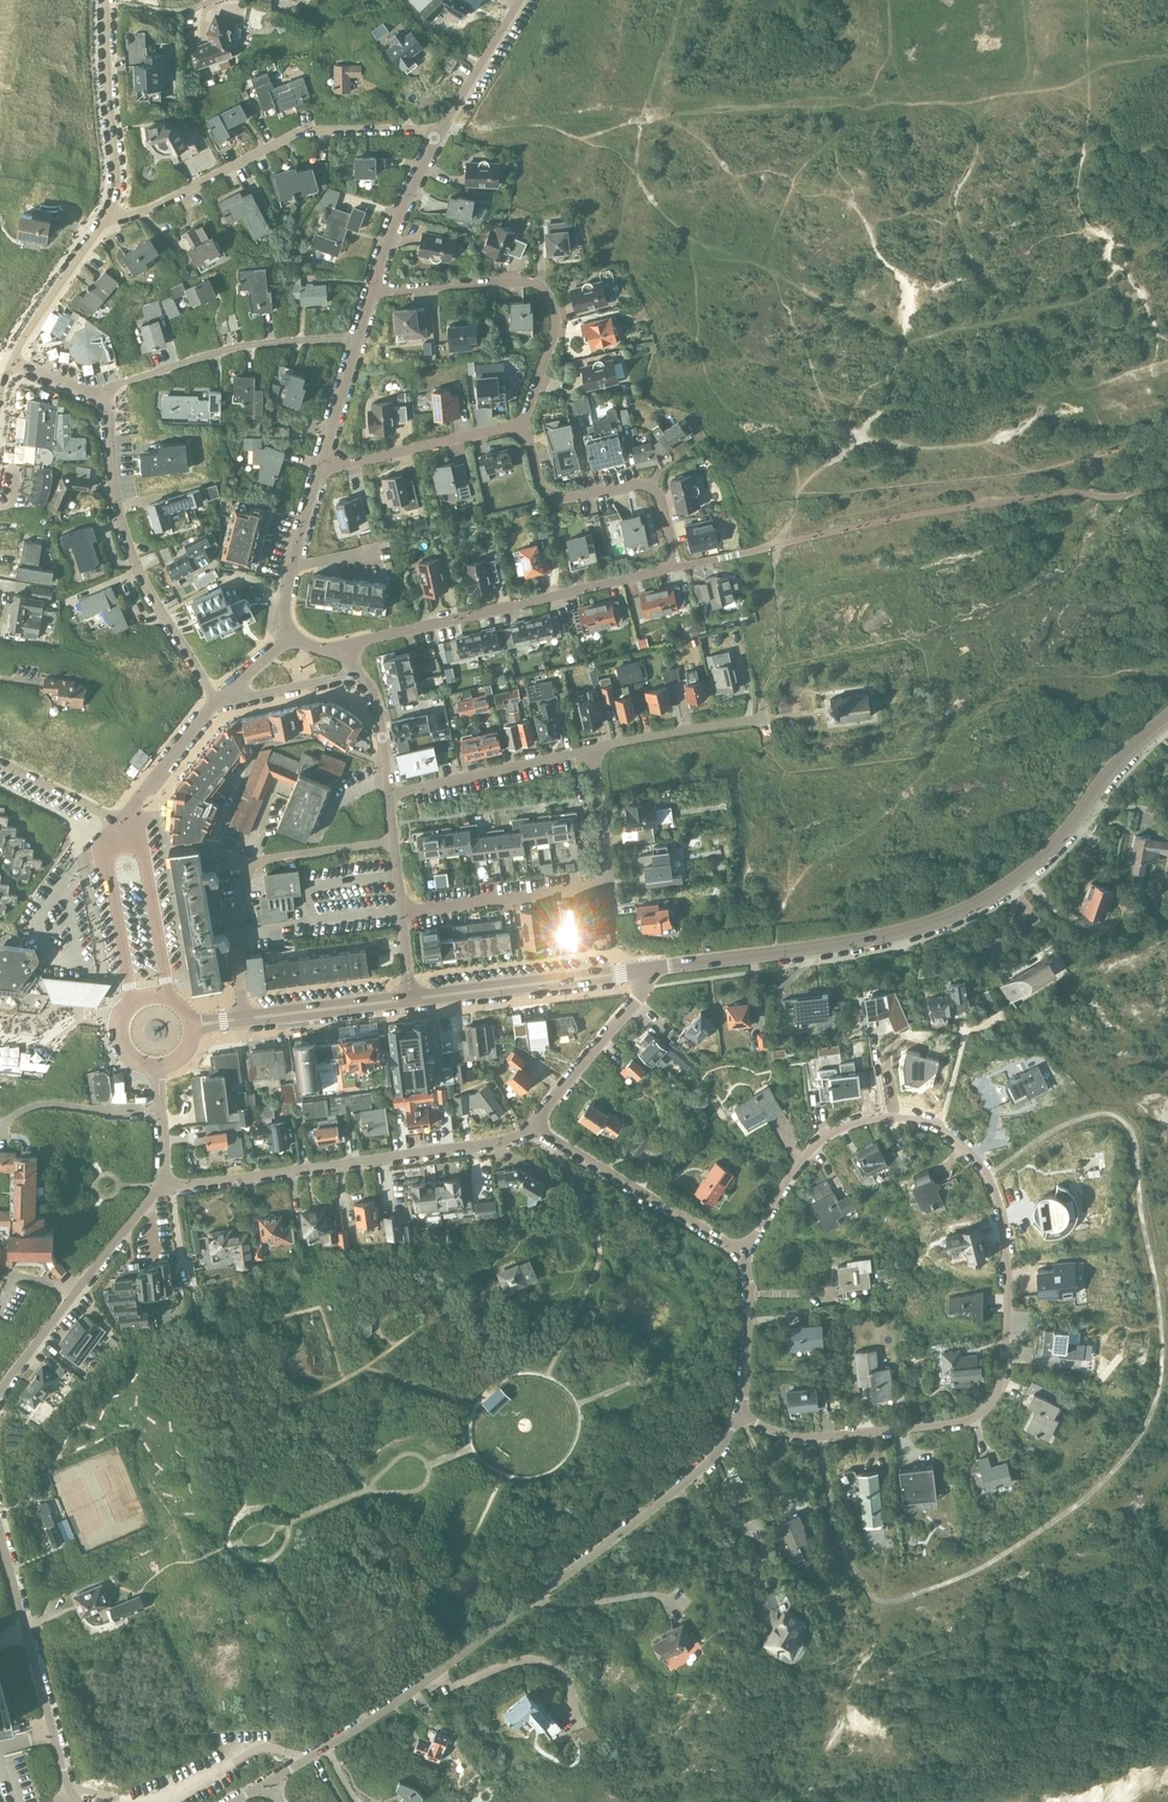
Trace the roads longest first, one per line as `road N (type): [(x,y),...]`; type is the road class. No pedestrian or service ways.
road 1 (residential): [(739,1252),(823,1139),(862,1121),(902,1118),(943,1130),(982,1168),(1000,1209),(1008,1280),(1002,1368),(991,1402),(976,1417),(810,1437),(739,1416)]
road 2 (residential): [(237,1801),(367,1723),(649,1512),(713,1458),(739,1416)]
road 3 (secondary): [(648,971),(885,935),(966,910),(1056,847),(1167,716)]
road 4 (residential): [(159,1185),(489,1143),(529,1129)]
road 5 (residential): [(106,221),(154,207),(304,132),(439,130)]
road 6 (residential): [(339,655),(372,638),(667,569)]
road 7 (residential): [(217,701),(130,551),(102,390)]
road 8 (residential): [(522,423),(555,327),(540,286),(372,291)]
road 9 (residential): [(0,1527),(78,1801)]
road 10 (residential): [(522,423),(552,497),(636,485),(654,490),(671,545),(667,569)]
road 11 (residential): [(102,390),(241,346),(357,335)]
road 12 (residential): [(159,1185),(0,1393)]
road 13 (residential): [(739,1252),(529,1129)]
road 14 (secondary): [(412,1000),(648,971)]
road 15 (residential): [(106,221),(117,177),(107,0)]
road 16 (residential): [(388,794),(591,749)]
road 17 (residential): [(403,911),(609,883)]
road 18 (residential): [(322,466),(522,423)]
road 19 (residential): [(529,1129),(638,998),(648,971)]
road 20 (residential): [(122,825),(107,858),(134,1002)]
road 21 (residential): [(167,997),(141,848),(122,825)]
road 22 (residential): [(293,635),(284,599),(322,466)]
road 23 (residential): [(591,749),(763,719)]
road 24 (residential): [(372,291),(439,130)]
road 25 (residential): [(10,362),(106,221)]
road 26 (secondary): [(246,1019),(412,1000)]
road 27 (residential): [(739,1416),(749,1294),(739,1252)]
road 28 (residential): [(246,1019),(234,928),(253,864)]
road 29 (unclassified): [(122,825),(217,701)]
road 30 (residential): [(439,130),(519,0)]
road 31 (residential): [(361,674),(217,701)]
road 32 (residential): [(253,864),(395,842)]
road 33 (residential): [(122,825),(0,763)]
road 34 (residential): [(322,466),(357,335)]
road 35 (residential): [(609,883),(591,749)]
road 36 (residential): [(388,794),(376,701),(361,674)]

